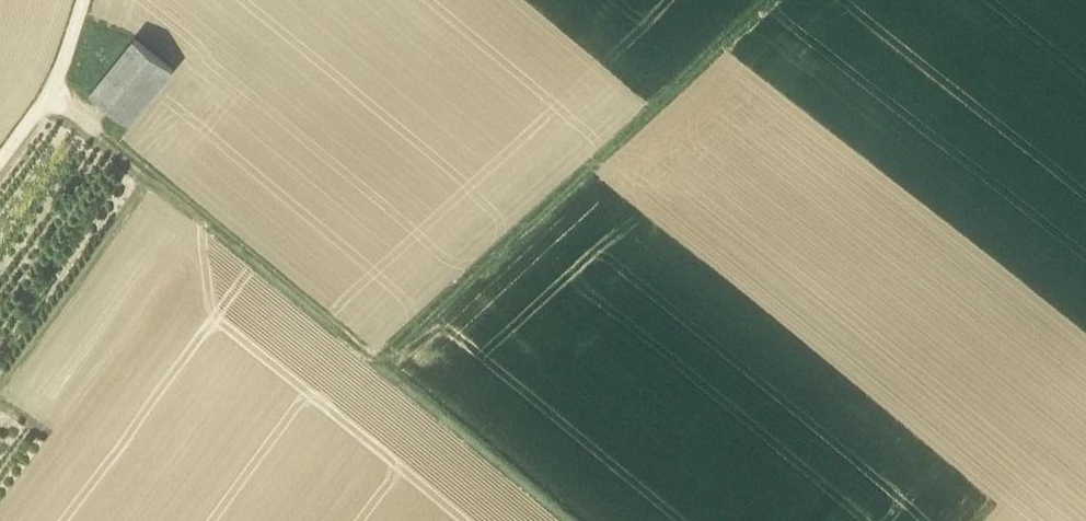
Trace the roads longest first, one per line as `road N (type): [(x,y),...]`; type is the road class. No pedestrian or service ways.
road 1 (track): [(564,520),(115,156)]
road 2 (track): [(392,381),(805,0)]
road 3 (track): [(0,172),(50,106),(85,0)]

